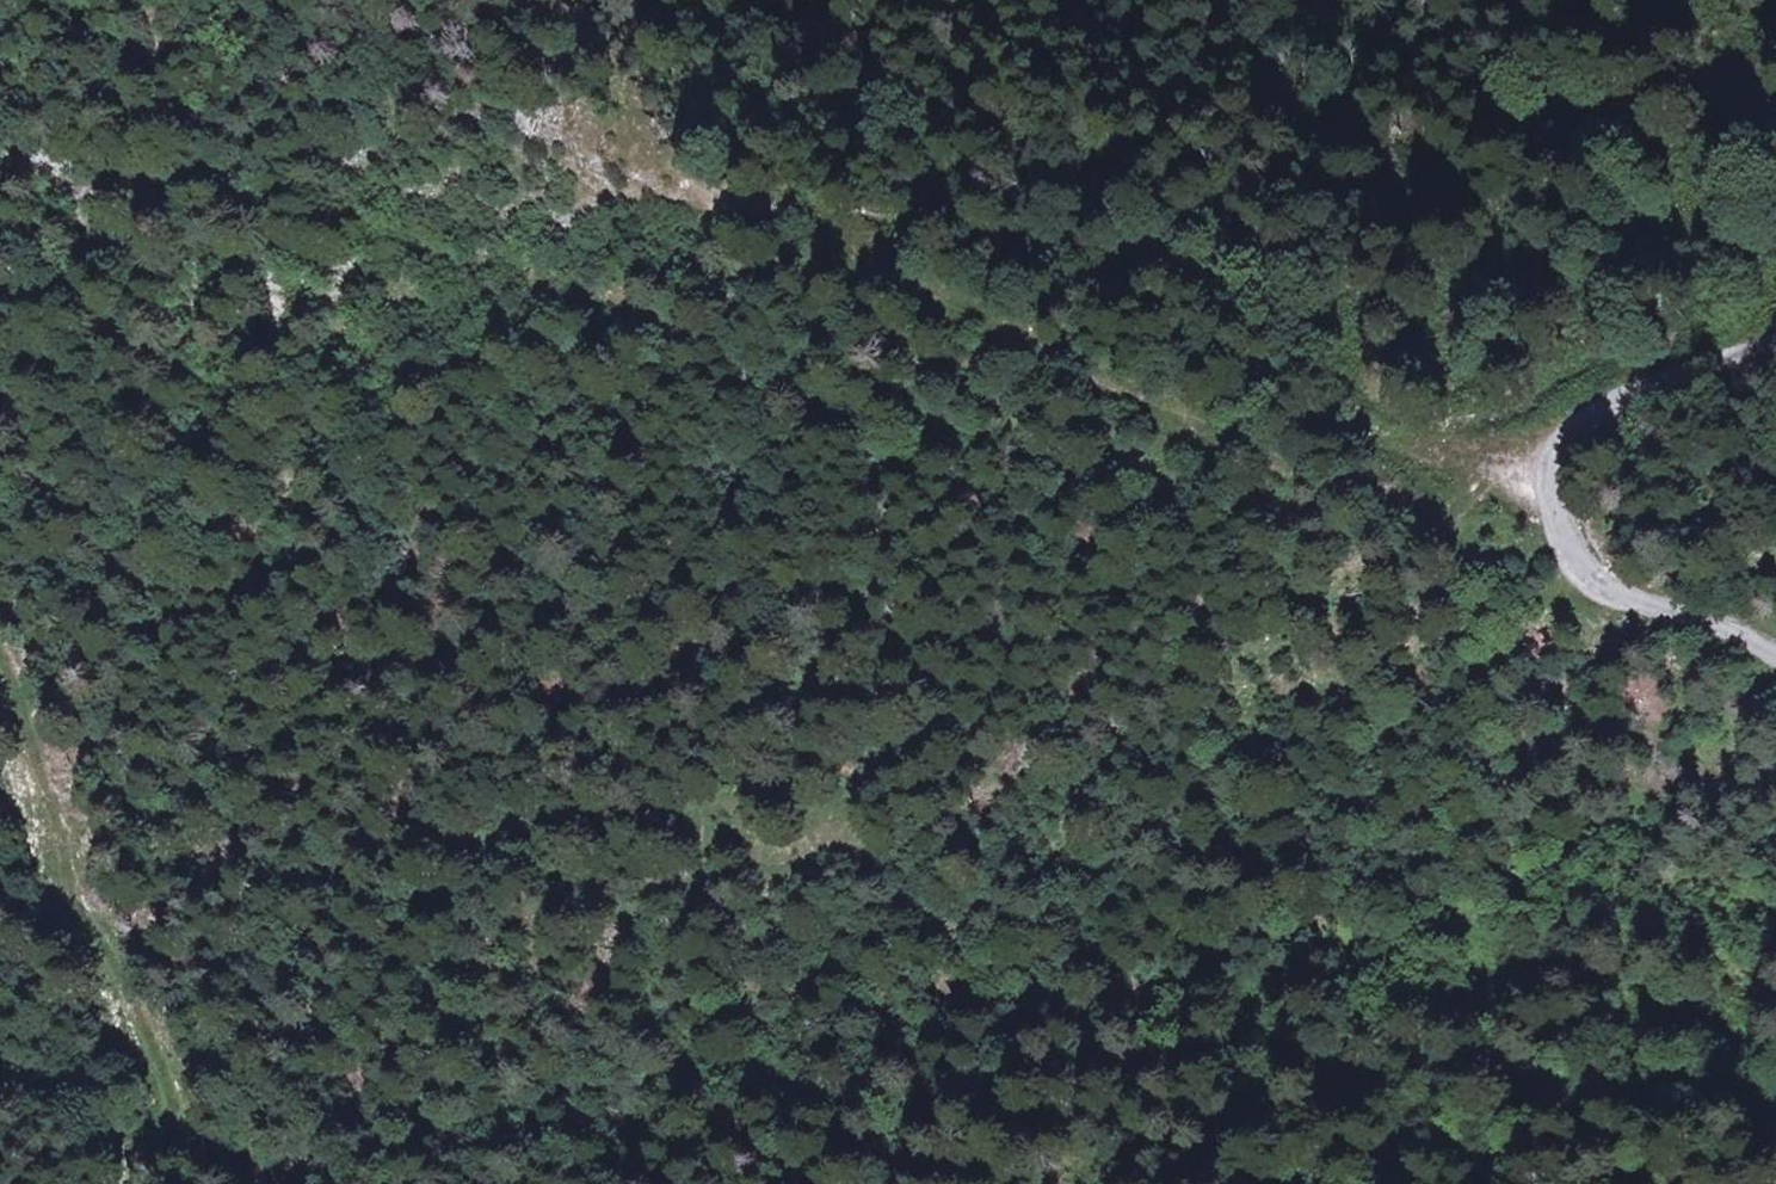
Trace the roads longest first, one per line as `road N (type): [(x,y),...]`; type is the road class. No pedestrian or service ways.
road 1 (unclassified): [(1775,340),(1599,418),(1571,447),(1555,505),(1570,548),(1599,583),(1775,657)]
road 2 (track): [(0,700),(177,1080),(149,1183)]

